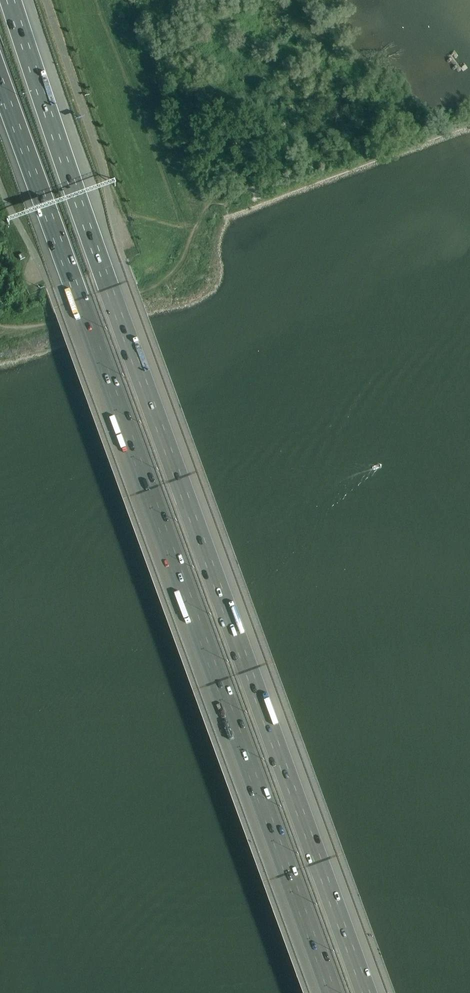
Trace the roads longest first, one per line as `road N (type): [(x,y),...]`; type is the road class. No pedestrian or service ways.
road 1 (motorway): [(368,992),(11,0)]
road 2 (motorway): [(0,81),(333,992)]

